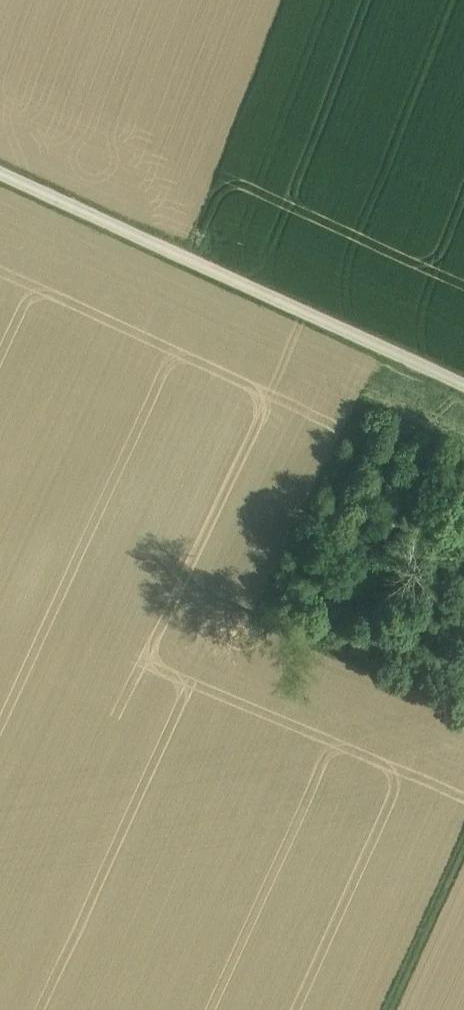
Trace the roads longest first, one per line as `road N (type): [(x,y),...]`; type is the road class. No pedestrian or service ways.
road 1 (unclassified): [(463,383),(0,170)]

